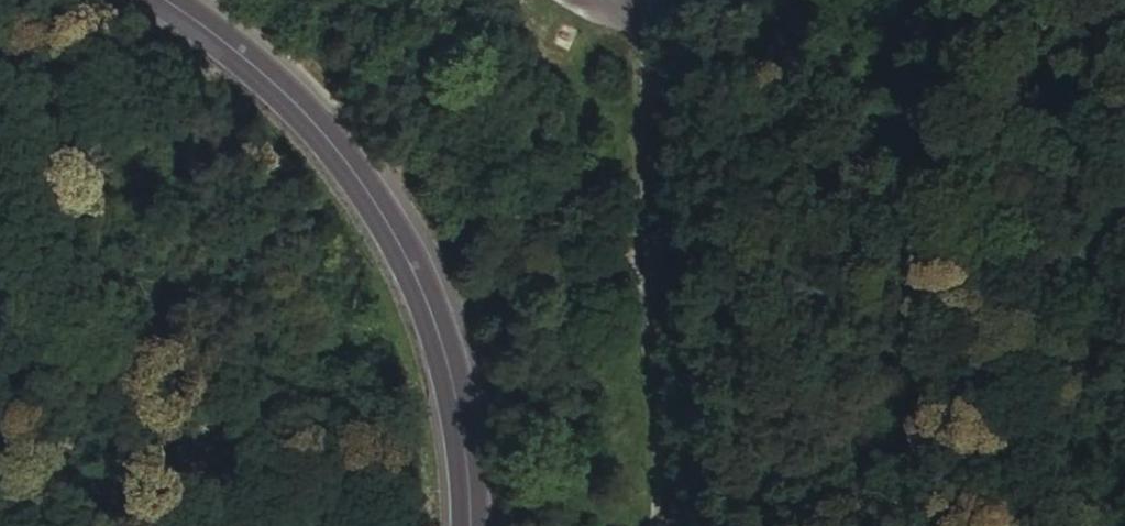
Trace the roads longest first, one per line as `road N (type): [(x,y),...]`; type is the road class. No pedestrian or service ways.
road 1 (tertiary): [(157,0),(216,36),(354,177),(403,262),(446,370),(463,525)]
road 2 (residential): [(662,525),(668,415),(654,164),(659,0)]

